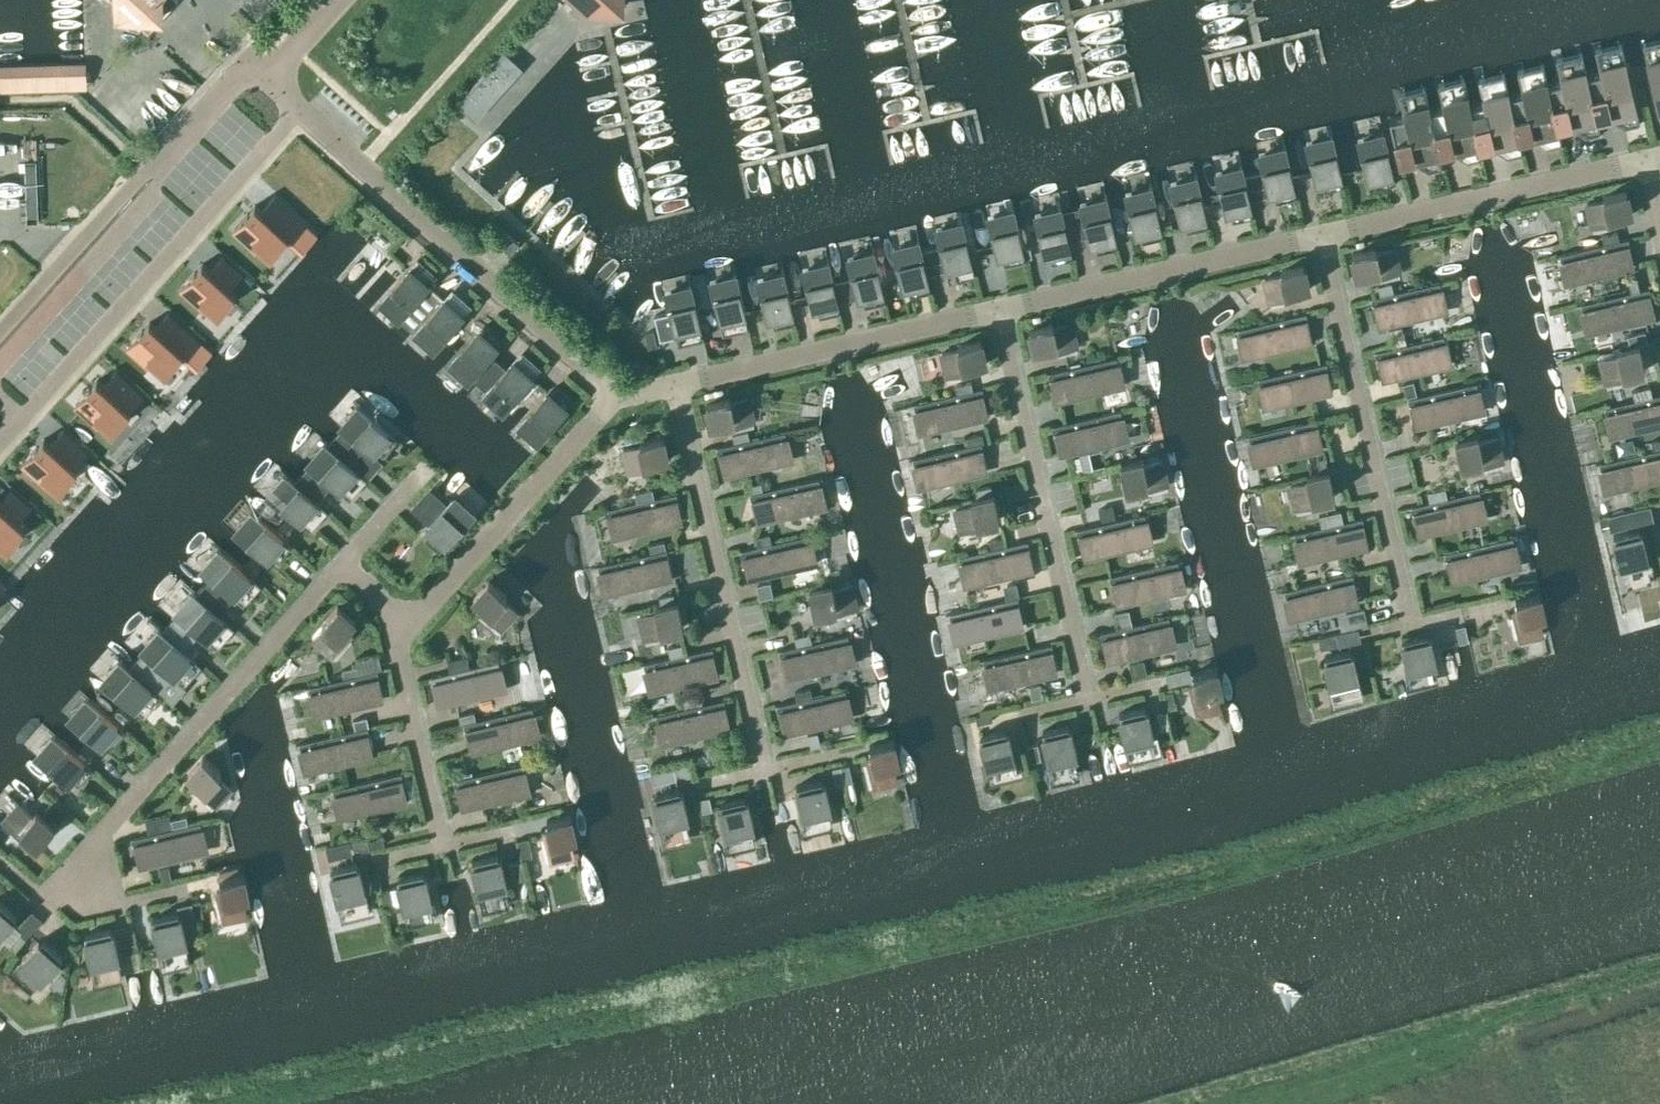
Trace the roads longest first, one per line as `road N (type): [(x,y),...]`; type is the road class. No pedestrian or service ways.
road 1 (residential): [(0,447),(301,110)]
road 2 (residential): [(85,893),(74,868),(340,564)]
road 3 (residential): [(606,401),(301,110)]
road 4 (residential): [(1090,701),(998,307)]
road 5 (residential): [(1410,626),(1321,237)]
road 6 (residential): [(764,768),(677,384)]
road 7 (unclassified): [(0,333),(247,63),(267,81)]
road 8 (residential): [(1321,237),(1646,160)]
road 9 (residential): [(998,307),(1321,237)]
road 10 (residential): [(677,384),(998,307)]
road 11 (residential): [(411,619),(606,401)]
road 12 (residential): [(440,848),(394,640),(411,619)]
road 13 (residential): [(340,564),(428,469)]

